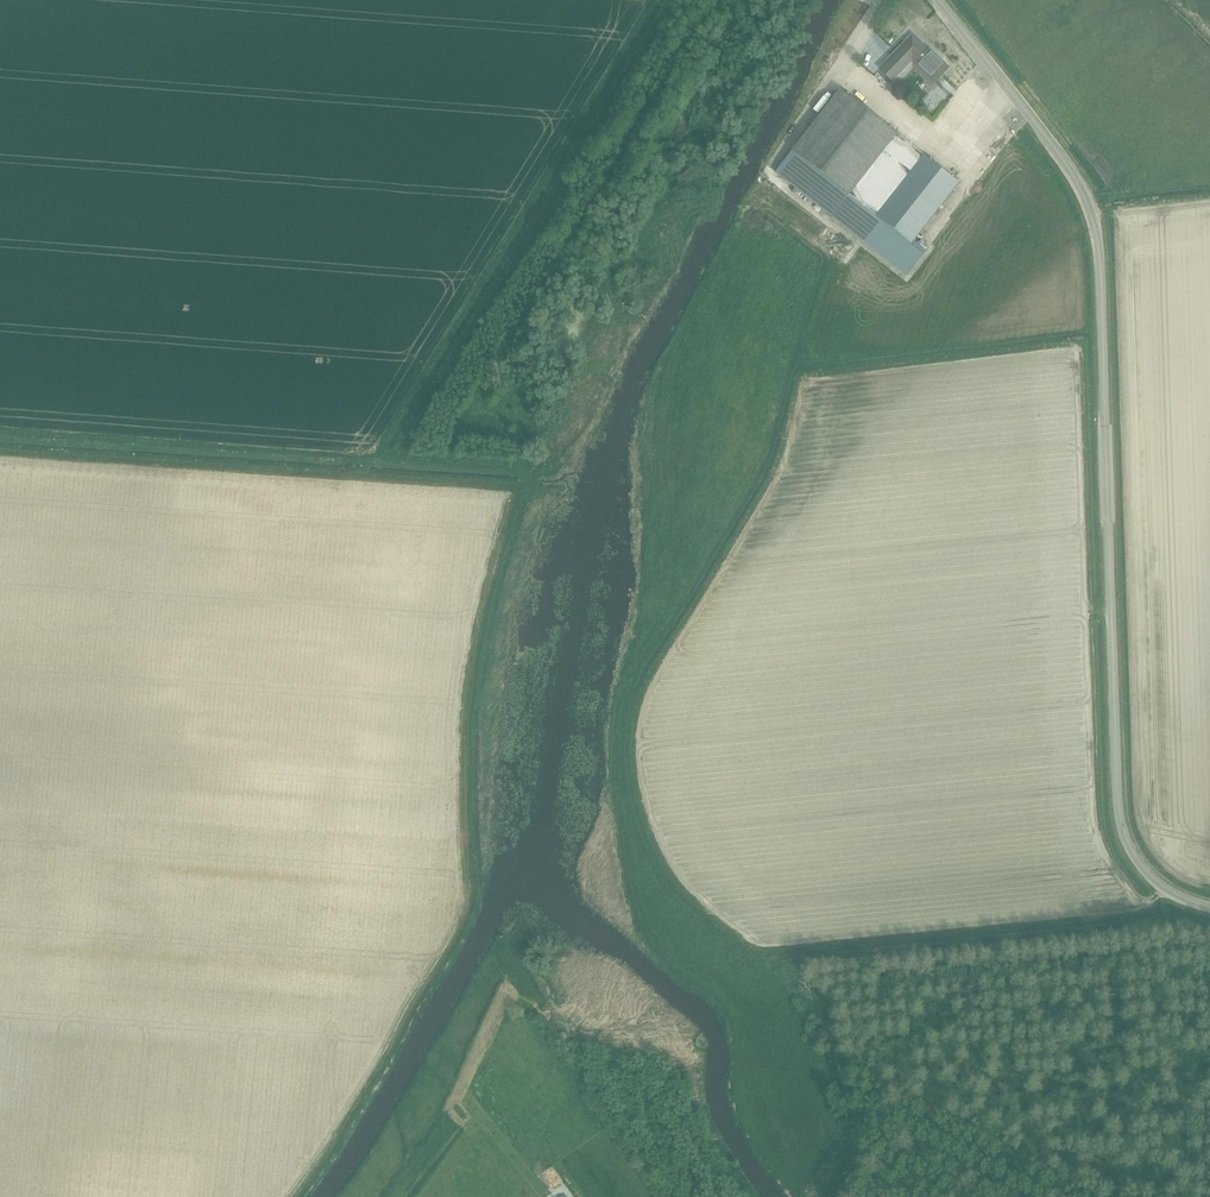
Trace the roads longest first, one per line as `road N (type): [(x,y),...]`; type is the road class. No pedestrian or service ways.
road 1 (tertiary): [(1209,907),(1154,879),(1120,822),(1100,268),(1091,209),(1073,173),(938,0)]

